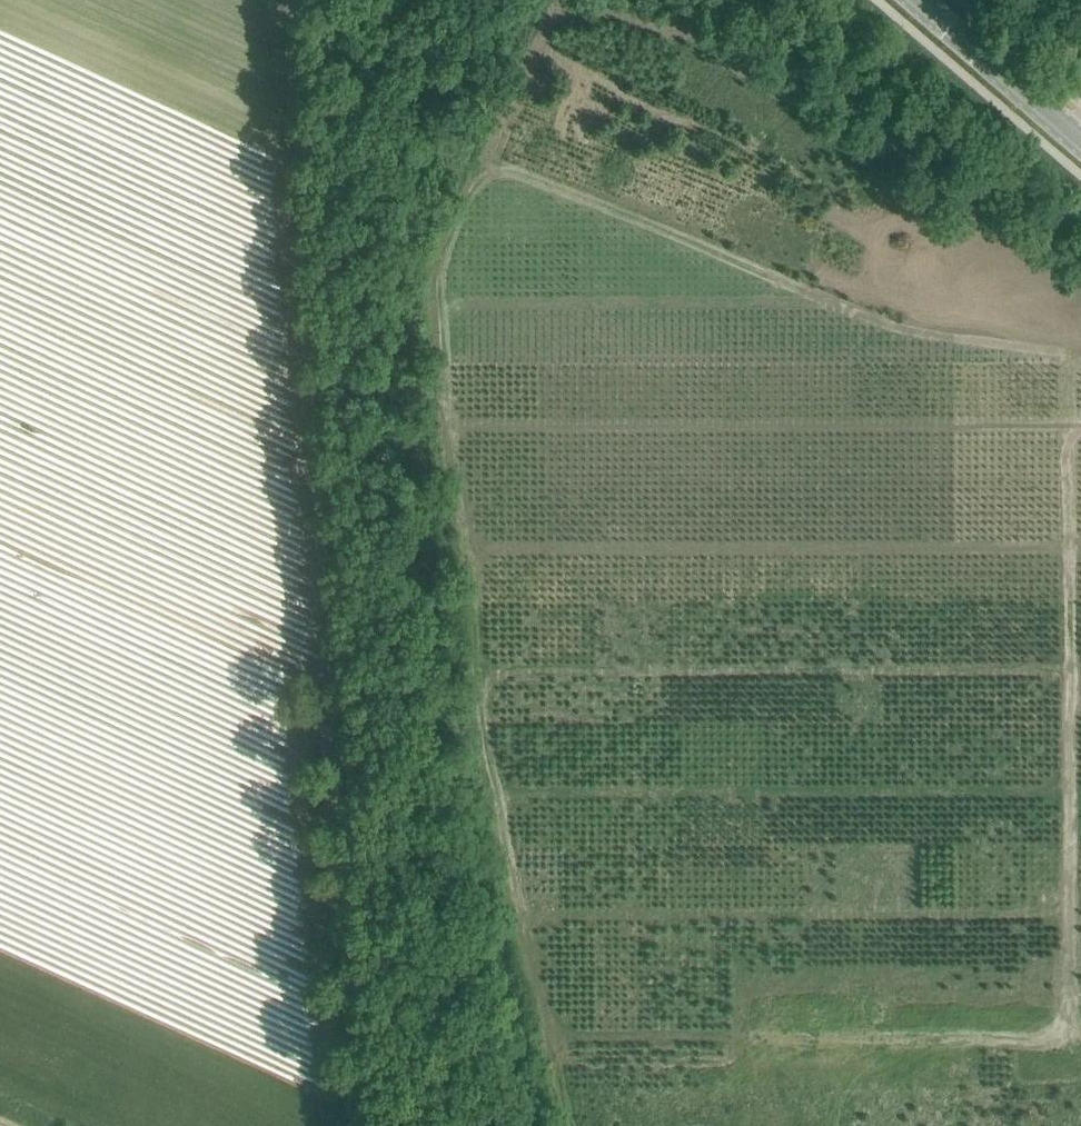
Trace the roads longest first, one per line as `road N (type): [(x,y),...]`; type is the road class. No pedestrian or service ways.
road 1 (track): [(293,0),(287,139),(297,324),(368,1125)]
road 2 (secondary): [(1080,141),(918,0)]

